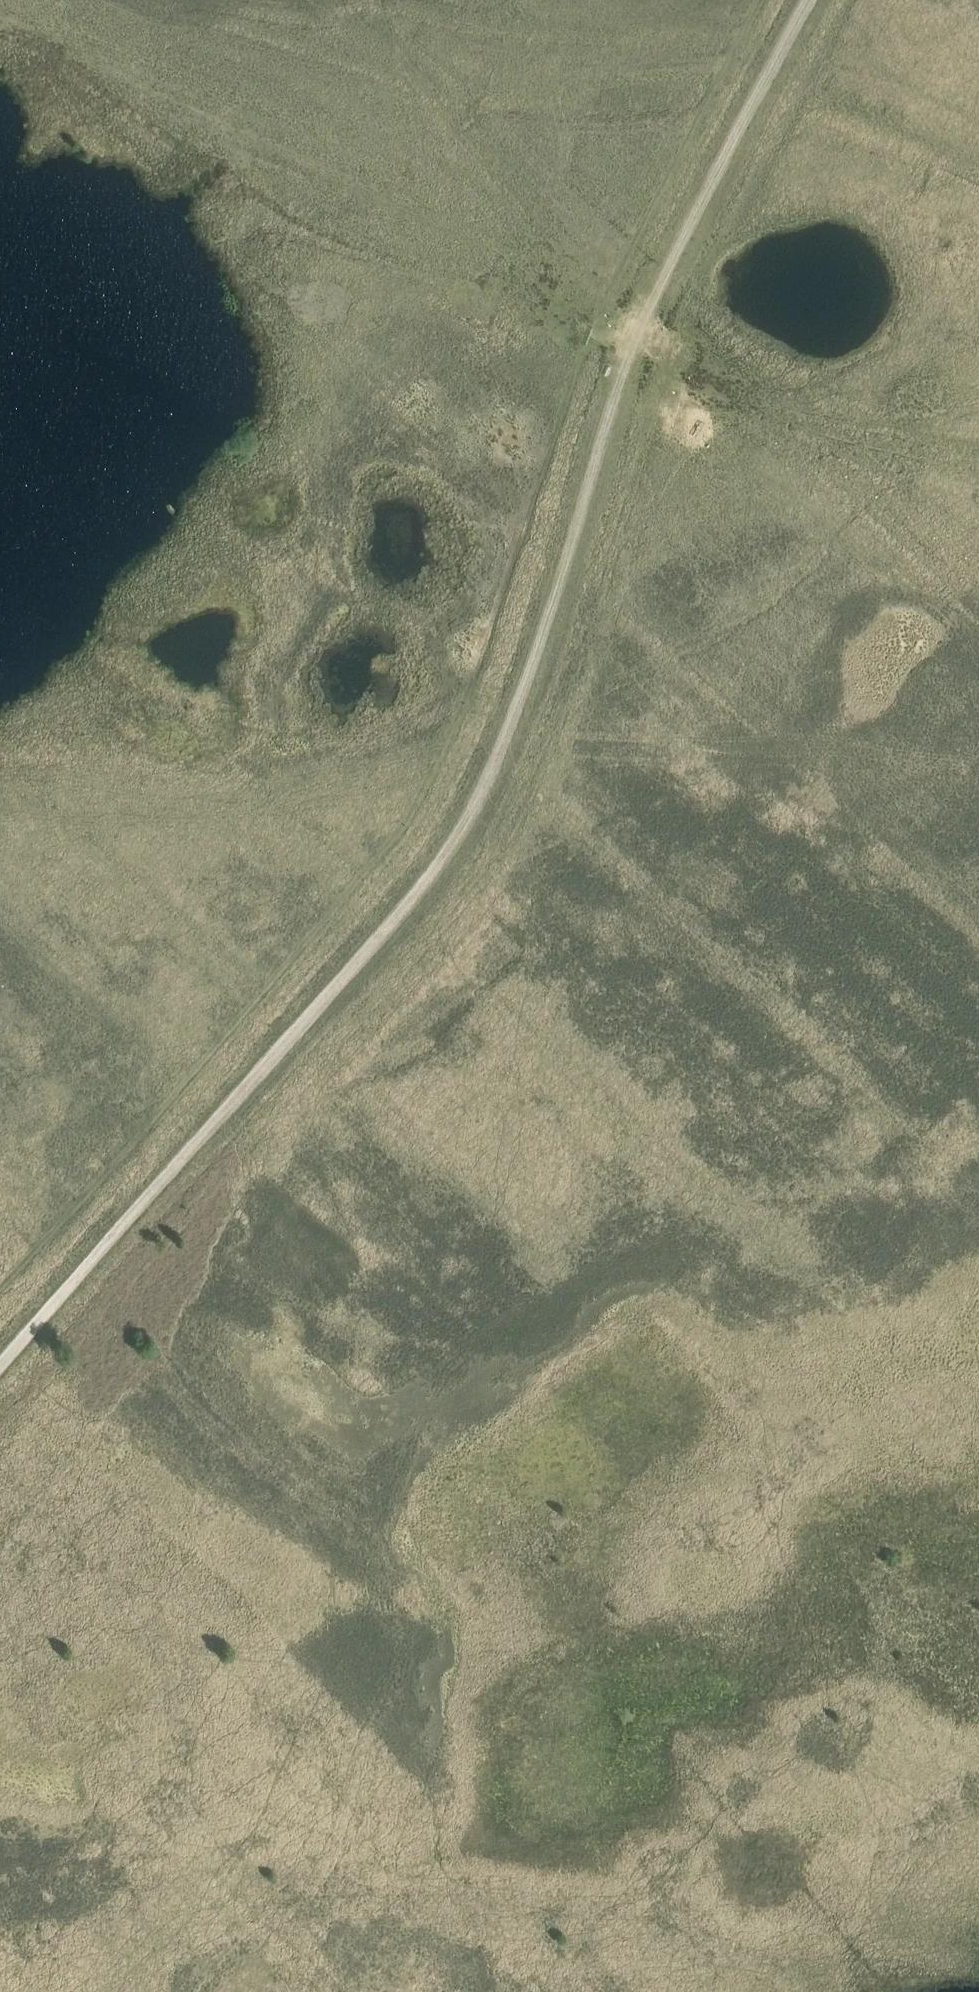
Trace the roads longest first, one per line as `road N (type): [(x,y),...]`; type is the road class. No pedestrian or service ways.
road 1 (track): [(0,1369),(439,871),(471,823),(508,741),(643,328),(683,236),(812,0)]

